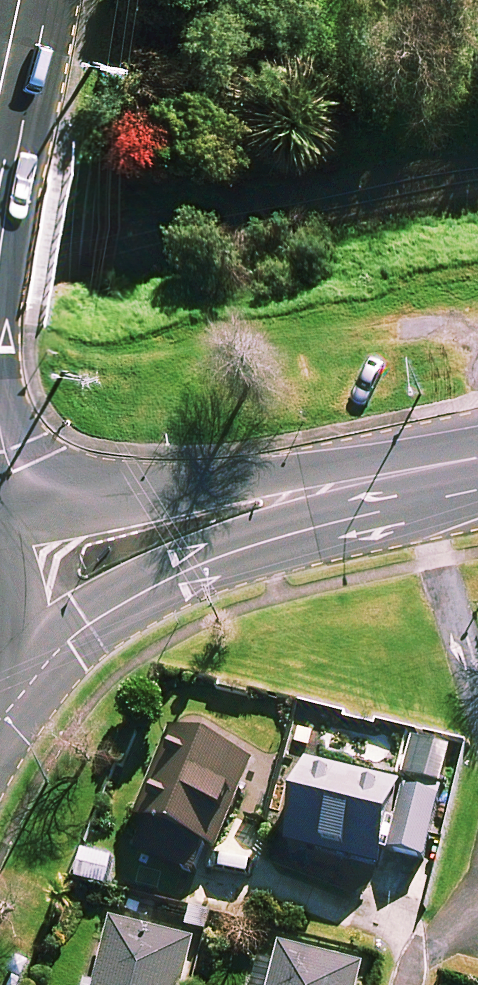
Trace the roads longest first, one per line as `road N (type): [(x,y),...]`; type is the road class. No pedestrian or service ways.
road 1 (secondary): [(409,489),(182,570),(89,626),(23,691)]
road 2 (secondary): [(2,539),(257,486),(409,489)]
road 3 (secondary): [(2,539),(20,563),(35,613),(23,691)]
road 4 (tertiary): [(30,0),(0,141)]

